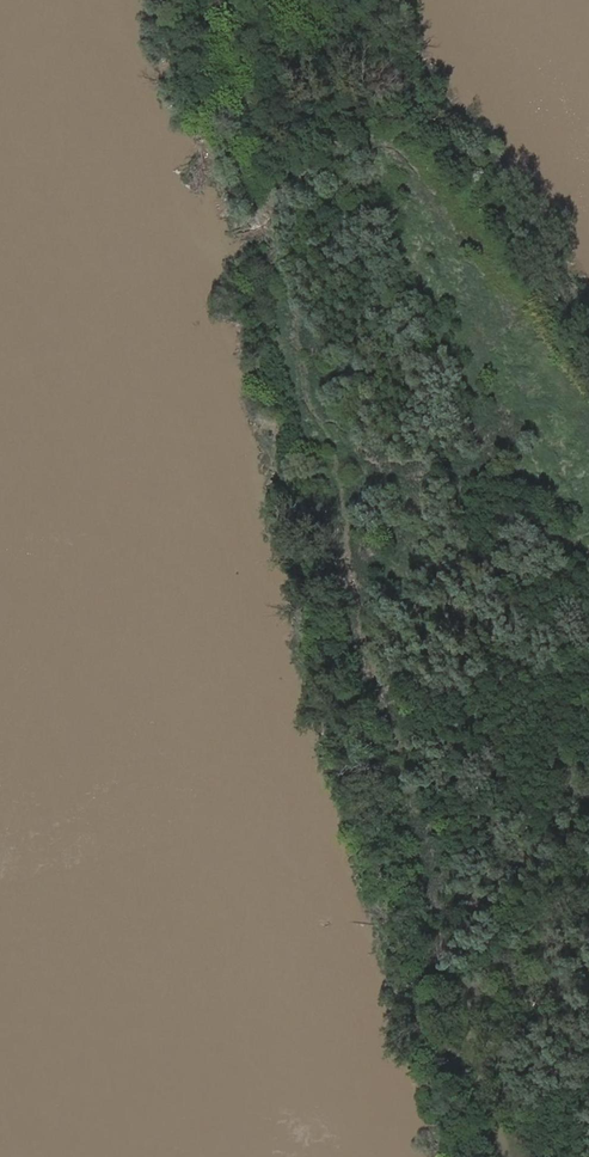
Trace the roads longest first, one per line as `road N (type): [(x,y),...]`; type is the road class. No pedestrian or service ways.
road 1 (track): [(588,376),(447,154),(393,122),(250,192),(302,479),(485,1156)]
road 2 (track): [(463,487),(588,792)]

